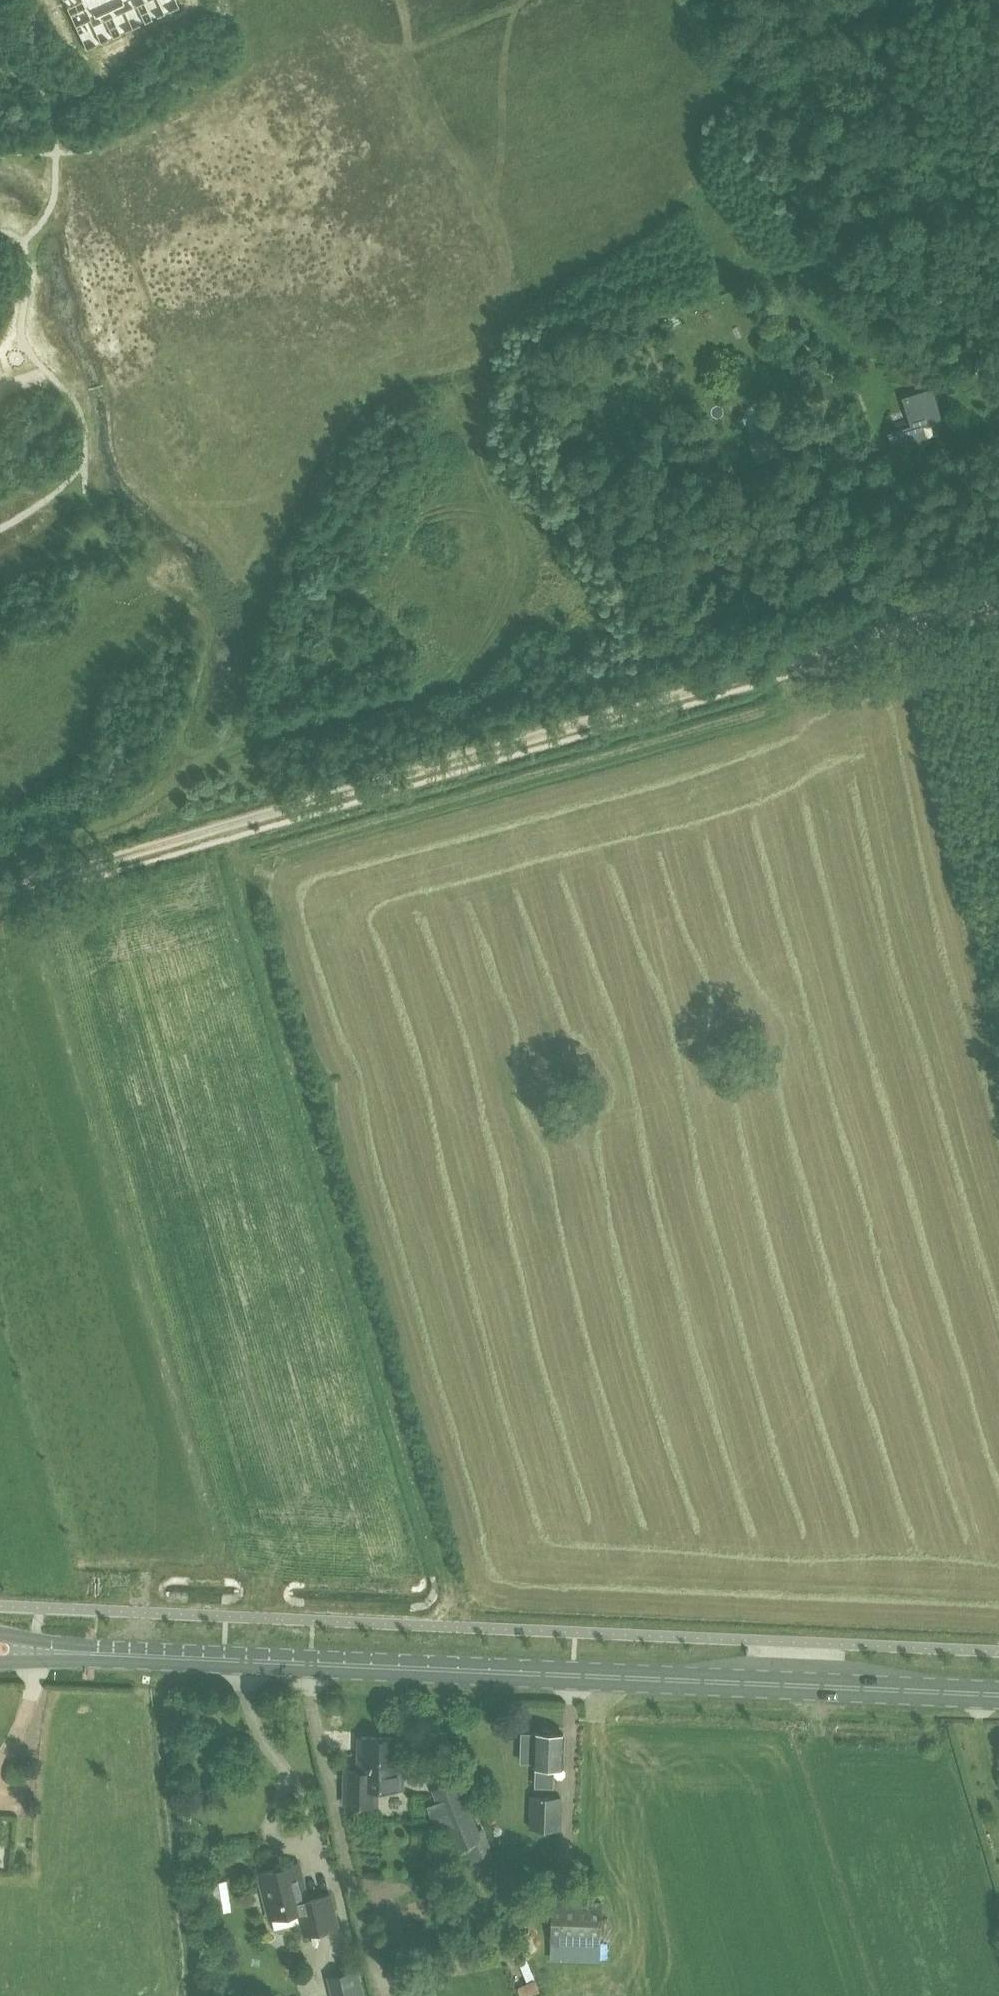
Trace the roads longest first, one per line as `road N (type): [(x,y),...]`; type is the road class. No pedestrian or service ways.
road 1 (track): [(0,891),(998,601)]
road 2 (primary): [(93,1653),(998,1695)]

